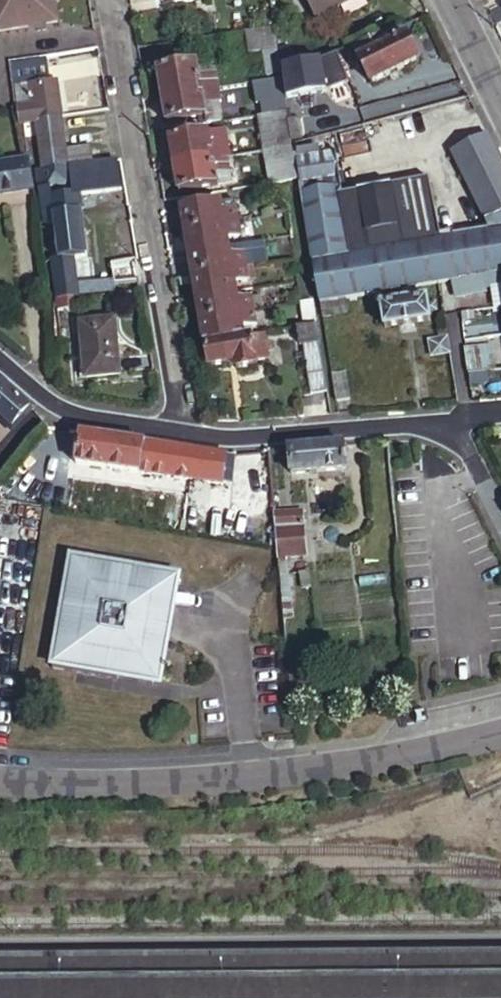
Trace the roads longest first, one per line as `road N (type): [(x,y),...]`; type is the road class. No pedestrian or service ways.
road 1 (unclassified): [(500,730),(308,767),(117,781),(0,777)]
road 2 (residential): [(109,0),(184,432)]
road 3 (residential): [(184,432),(247,437),(500,414)]
road 4 (residential): [(0,359),(76,415),(184,432)]

